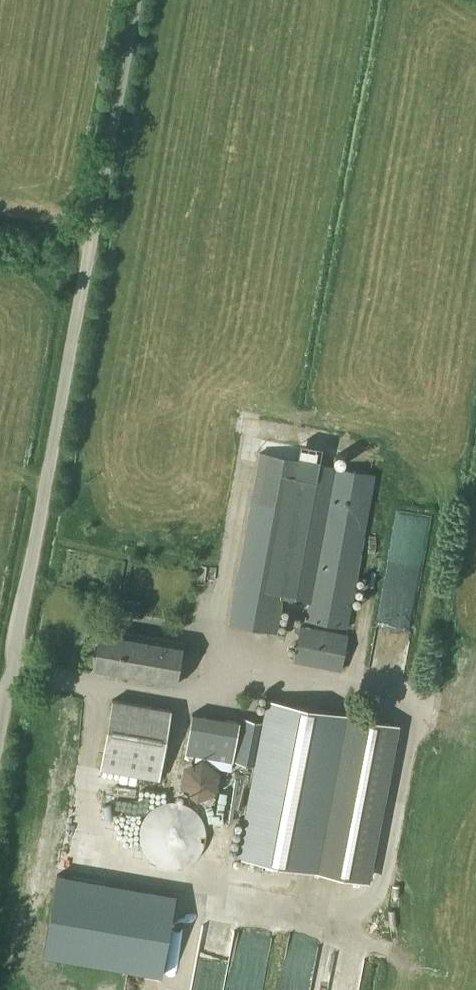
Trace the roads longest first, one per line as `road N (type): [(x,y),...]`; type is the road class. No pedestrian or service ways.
road 1 (unclassified): [(0,744),(139,0)]

